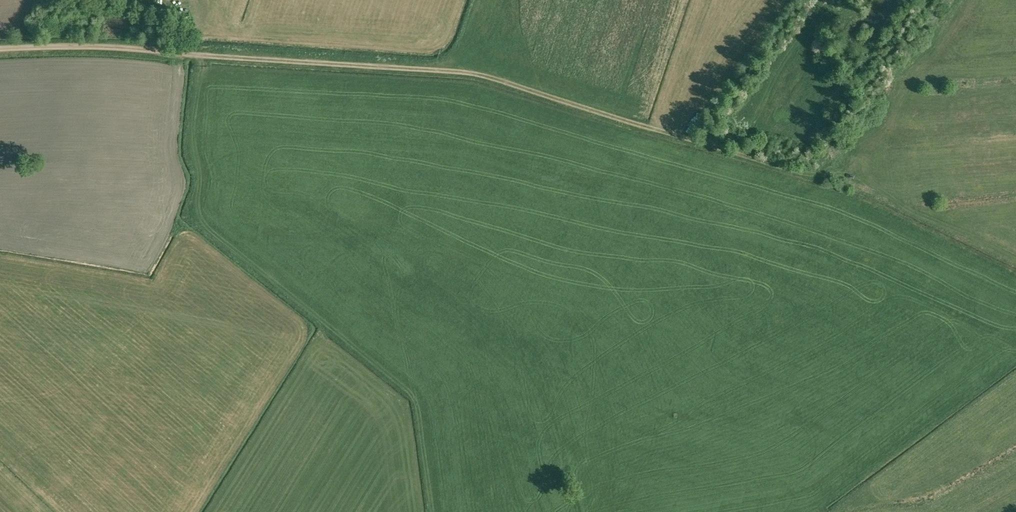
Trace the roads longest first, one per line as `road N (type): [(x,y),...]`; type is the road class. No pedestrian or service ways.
road 1 (track): [(0,58),(227,55),(436,70)]

